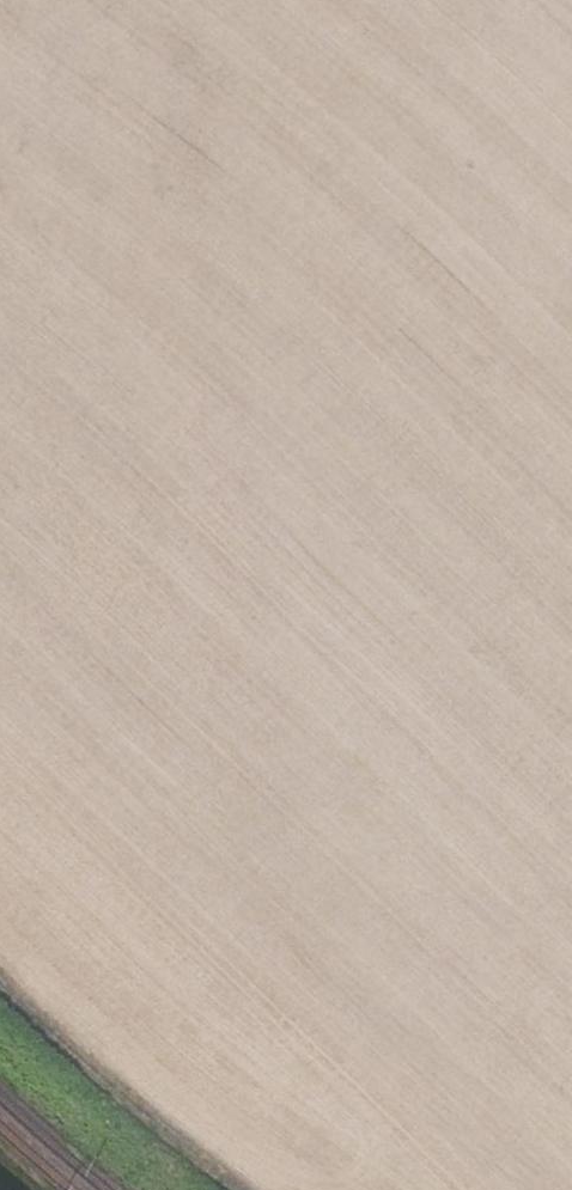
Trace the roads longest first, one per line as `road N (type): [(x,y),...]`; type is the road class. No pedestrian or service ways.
road 1 (track): [(304,1189),(170,1089),(0,915)]

